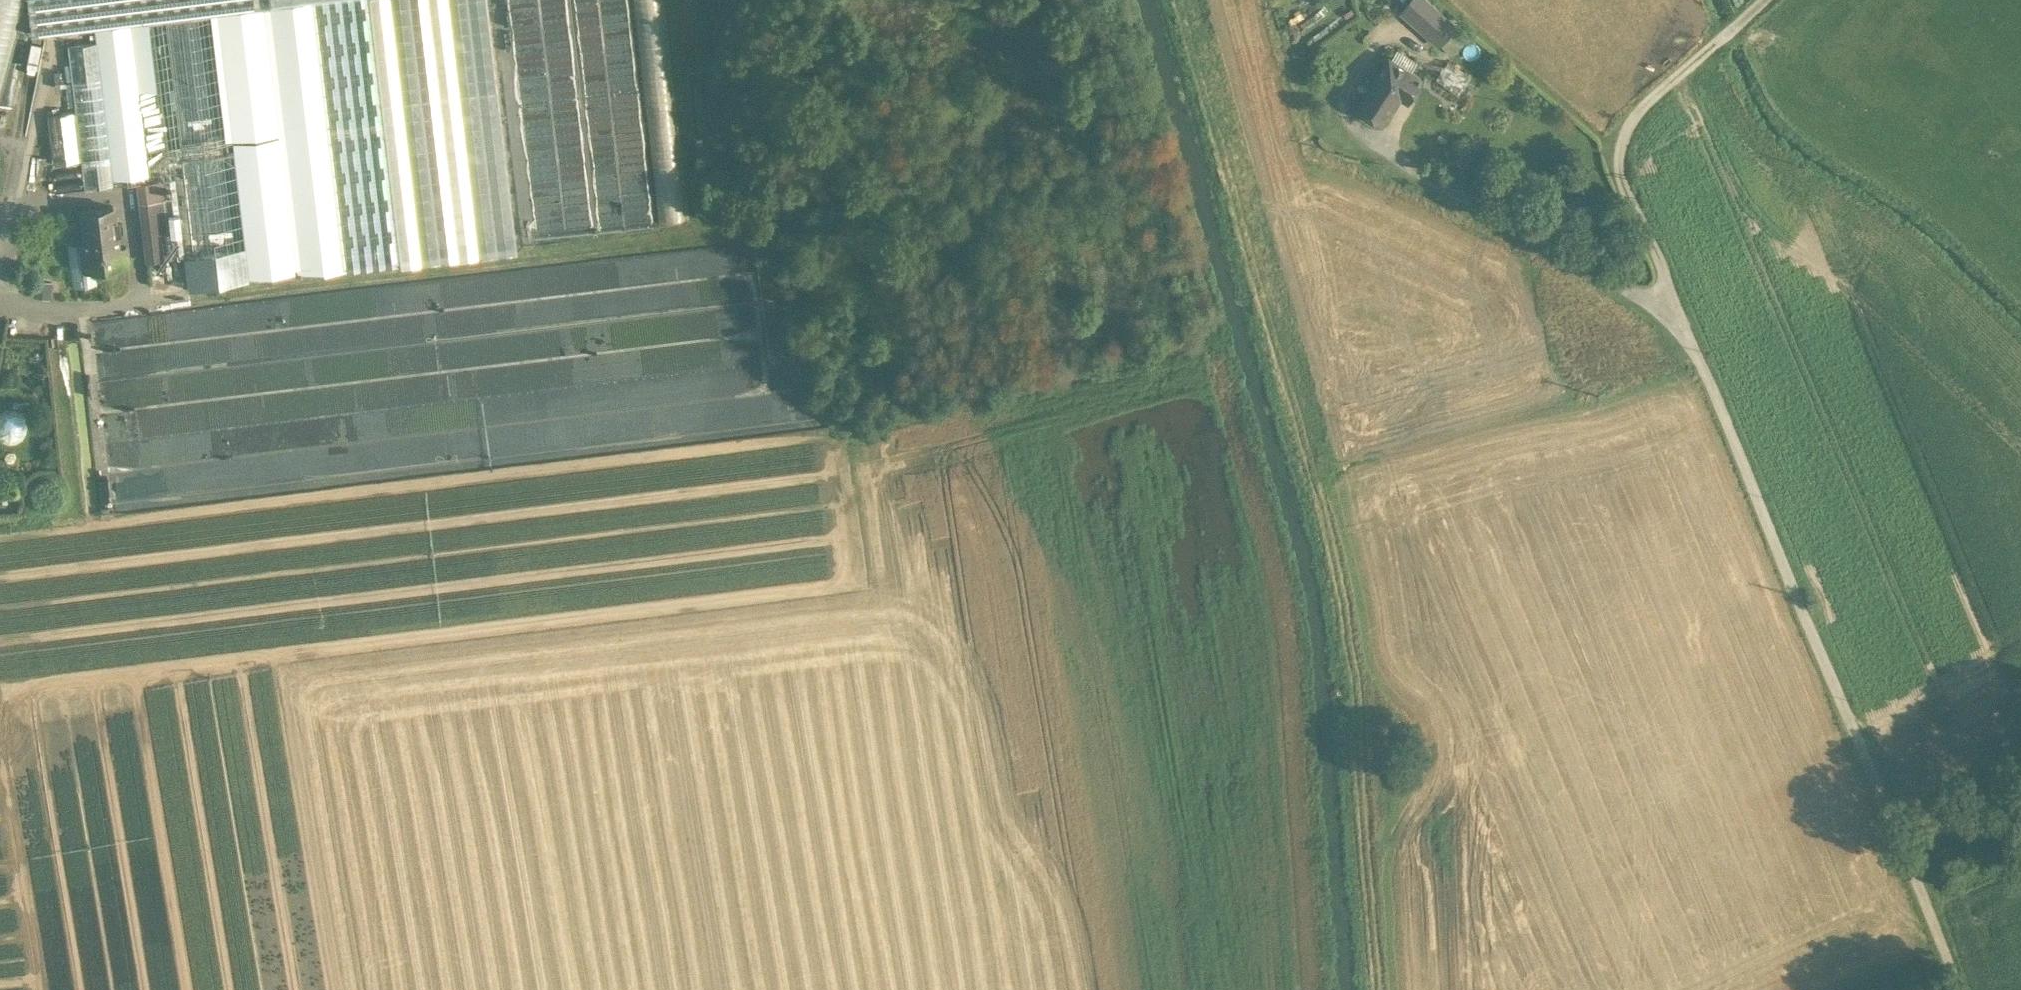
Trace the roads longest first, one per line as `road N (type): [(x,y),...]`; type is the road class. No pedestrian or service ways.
road 1 (unclassified): [(1765,0),(1632,123),(1621,158),(1958,989)]
road 2 (track): [(1402,157),(1680,314)]
road 3 (track): [(134,221),(147,284),(127,305),(91,314),(0,302)]

